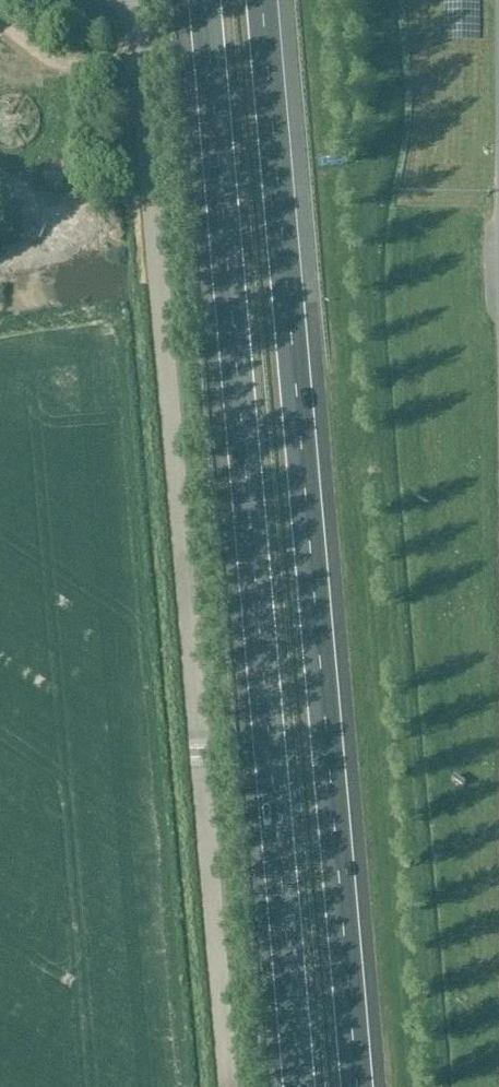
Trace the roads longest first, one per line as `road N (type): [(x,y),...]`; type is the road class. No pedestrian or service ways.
road 1 (unclassified): [(227,1086),(135,29),(124,0)]
road 2 (motorway): [(356,1086),(263,0)]
road 3 (motorway): [(204,0),(296,1086)]

